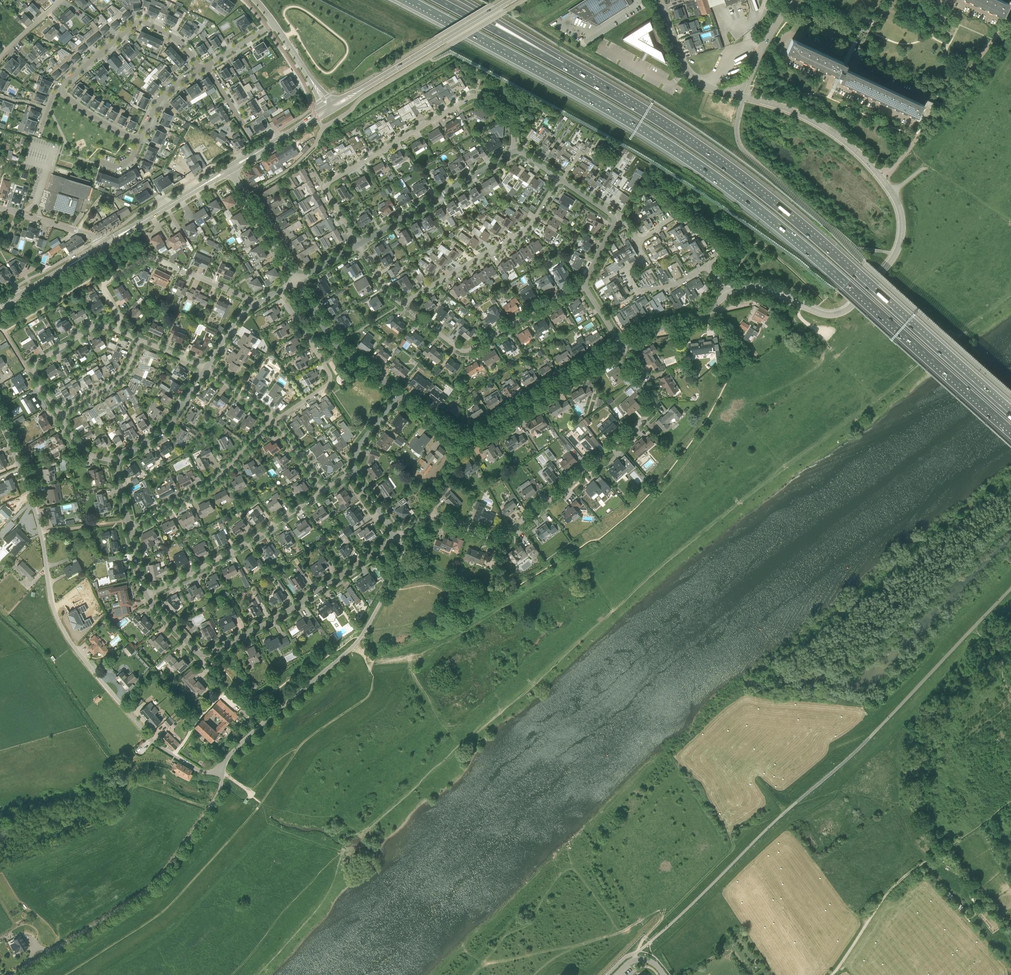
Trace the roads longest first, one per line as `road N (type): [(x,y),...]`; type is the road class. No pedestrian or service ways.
road 1 (motorway): [(412,0),(710,172),(1010,427)]
road 2 (motorway): [(1010,412),(762,195),(560,65)]
road 3 (track): [(1010,295),(688,542),(615,608)]
road 4 (residential): [(726,295),(753,289),(822,314),(843,312),(895,254),(902,227),(892,192),(853,149),(797,113),(743,96)]
road 5 (unclassified): [(223,774),(199,771),(156,745),(73,645),(56,617),(24,476),(0,424)]
road 6 (residential): [(397,537),(437,516),(500,540),(649,417),(650,391),(621,346)]
road 7 (track): [(300,746),(259,807),(170,906),(65,974)]
road 8 (residential): [(397,537),(289,611),(202,657),(146,596)]
road 9 (unclassified): [(223,774),(243,741),(354,645),(402,561),(397,537)]
road 10 (unclassified): [(14,974),(148,891),(216,798),(223,774)]
road 11 (residential): [(621,346),(469,442),(455,441),(399,395)]
road 12 (residential): [(326,190),(477,96),(509,115),(513,152)]
road 13 (residential): [(258,303),(142,260),(104,283),(119,315),(116,330)]
road 14 (residential): [(401,305),(468,352),(583,284)]
road 15 (track): [(839,355),(990,208)]
road 16 (residential): [(146,596),(242,547),(324,490)]
road 17 (residential): [(401,305),(529,227),(558,178)]
road 18 (residential): [(62,93),(140,22),(166,33),(200,70)]
road 19 (residential): [(130,528),(210,486),(276,420)]
road 20 (residential): [(359,245),(513,152)]
road 21 (track): [(252,793),(276,761),(365,699),(371,674)]
road 22 (tertiary): [(364,89),(510,0)]
road 23 (residential): [(276,420),(330,376),(279,291)]
road 24 (track): [(942,851),(885,897),(832,974)]
road 25 (residential): [(399,395),(333,342),(296,281)]
road 26 (residential): [(116,330),(100,323),(36,363),(33,371),(60,416)]
road 27 (tertiary): [(103,246),(229,169)]
road 28 (track): [(663,920),(764,820)]
road 29 (track): [(1010,221),(928,169),(892,192)]
road 30 (residential): [(743,96),(708,87),(687,71),(658,0)]
road 31 (motorway): [(560,65),(439,0)]
road 32 (residential): [(707,265),(674,285),(638,291),(628,271),(645,258),(636,243)]
road 33 (residential): [(116,462),(163,432),(206,368)]
road 34 (residential): [(636,243),(680,214),(723,249),(707,265)]
road 35 (residential): [(296,281),(229,169)]
road 36 (residential): [(621,346),(651,329),(699,322),(726,295)]
road 37 (tertiary): [(0,308),(103,246)]

